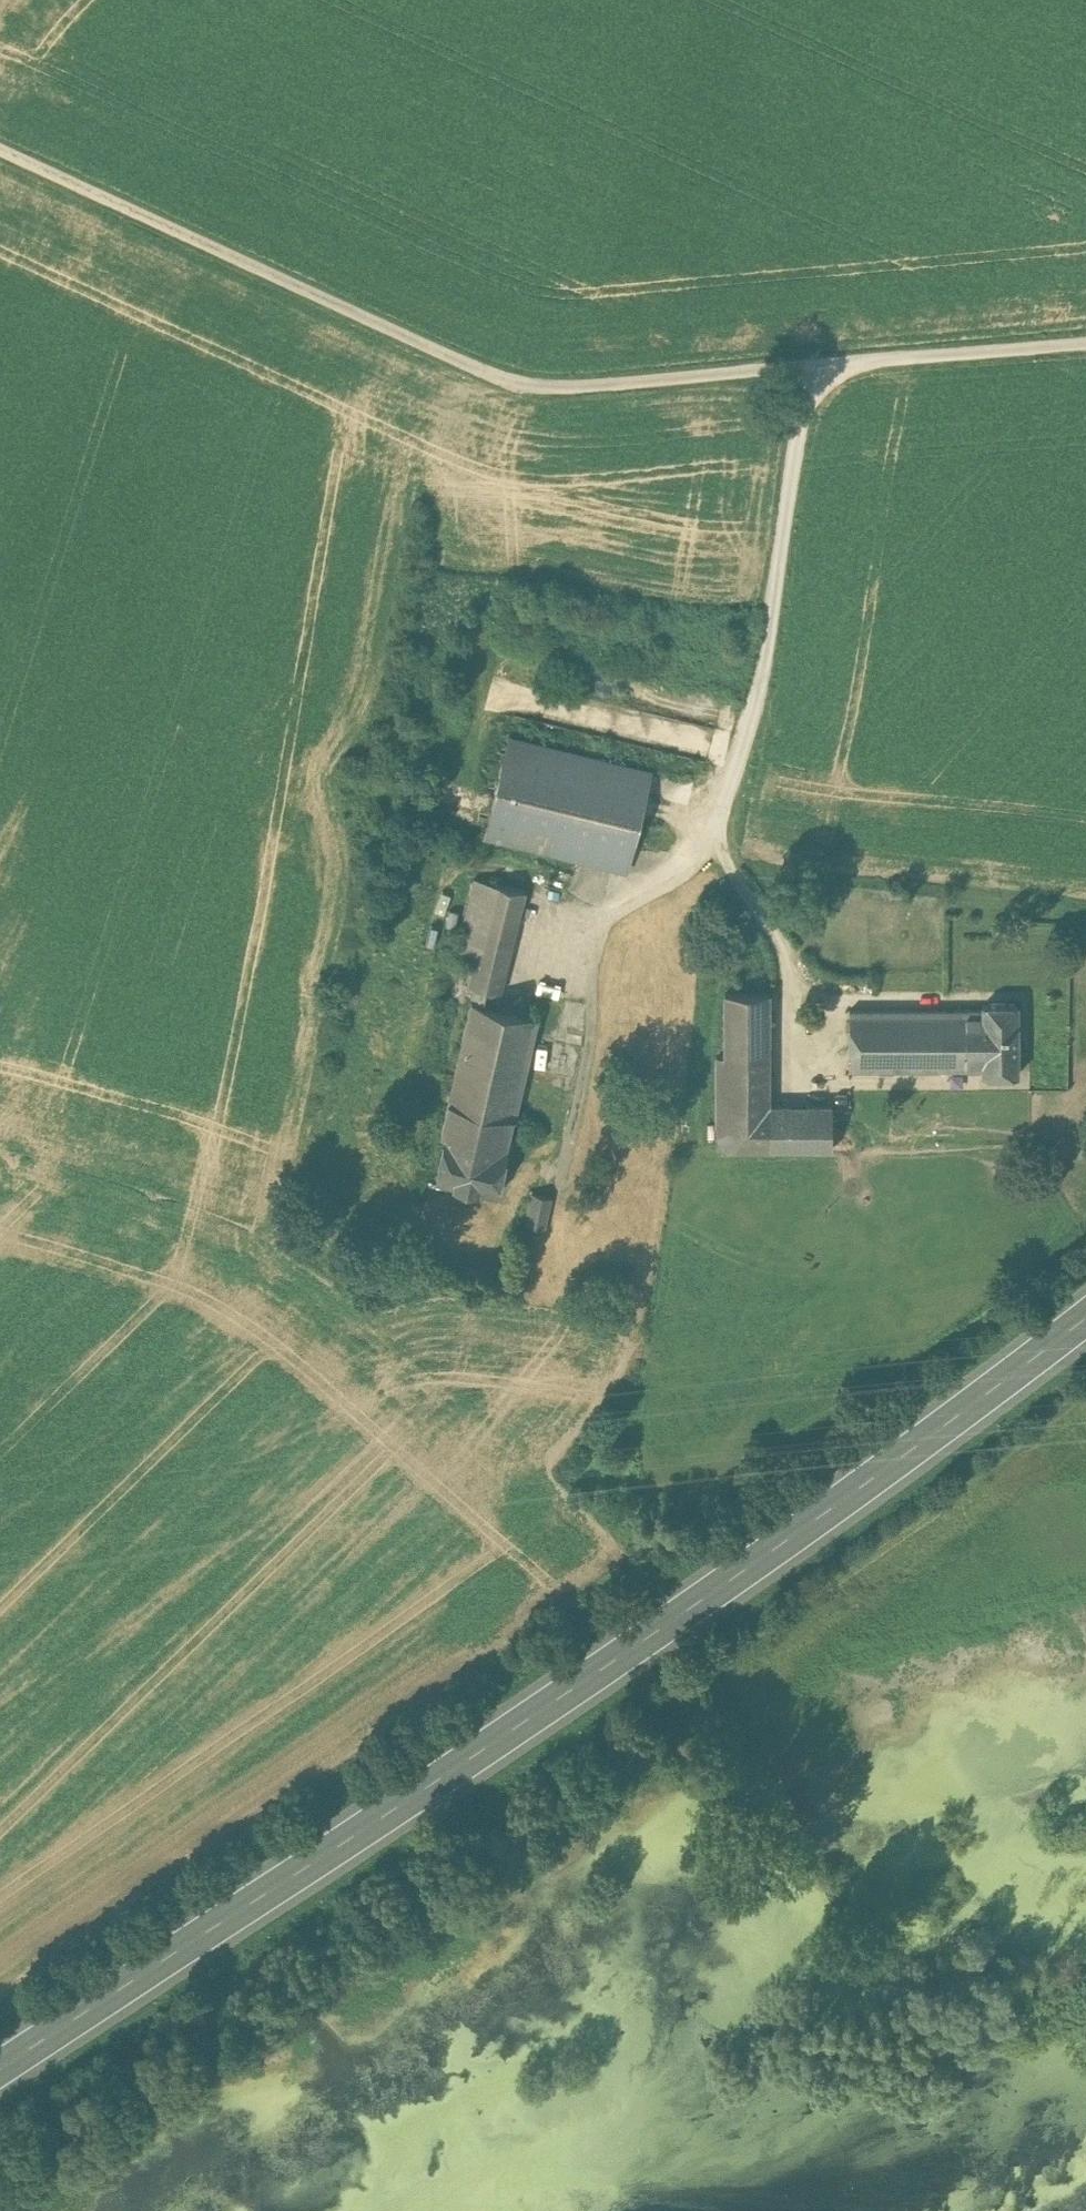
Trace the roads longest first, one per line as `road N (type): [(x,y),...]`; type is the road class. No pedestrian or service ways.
road 1 (primary): [(1085,1311),(829,1507),(0,2063)]
road 2 (residential): [(1085,342),(551,387),(505,381),(0,149)]
road 3 (track): [(812,1849),(726,1653),(1085,1391)]

